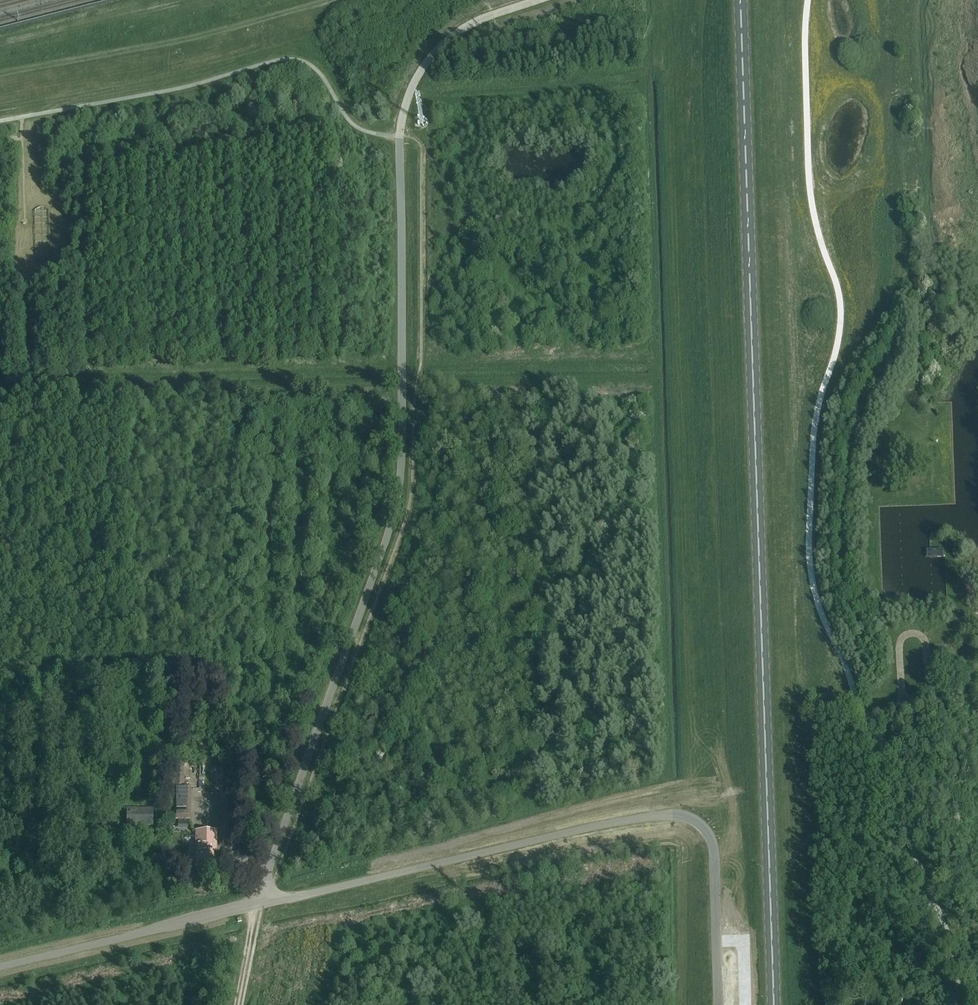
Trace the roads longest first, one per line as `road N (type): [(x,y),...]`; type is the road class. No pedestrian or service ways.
road 1 (track): [(401,393),(417,382),(655,378),(667,786),(451,844),(432,864),(468,872),(638,842),(709,839)]
road 2 (primary): [(774,1004),(740,0)]
road 3 (unclassified): [(261,902),(397,497),(399,135)]
road 4 (unclassified): [(261,902),(609,824),(685,815),(711,846),(717,1004)]
road 5 (track): [(655,378),(644,73),(414,83)]
road 6 (track): [(0,392),(401,383)]
road 7 (track): [(342,696),(270,671),(185,661),(0,669)]
road 8 (unclassified): [(0,966),(261,902)]
road 9 (track): [(670,870),(465,903),(452,873)]
road 10 (track): [(406,100),(644,90)]
road 11 (unclassified): [(537,0),(474,22),(441,45),(411,87),(399,135)]
road 12 (track): [(673,1004),(670,854)]

